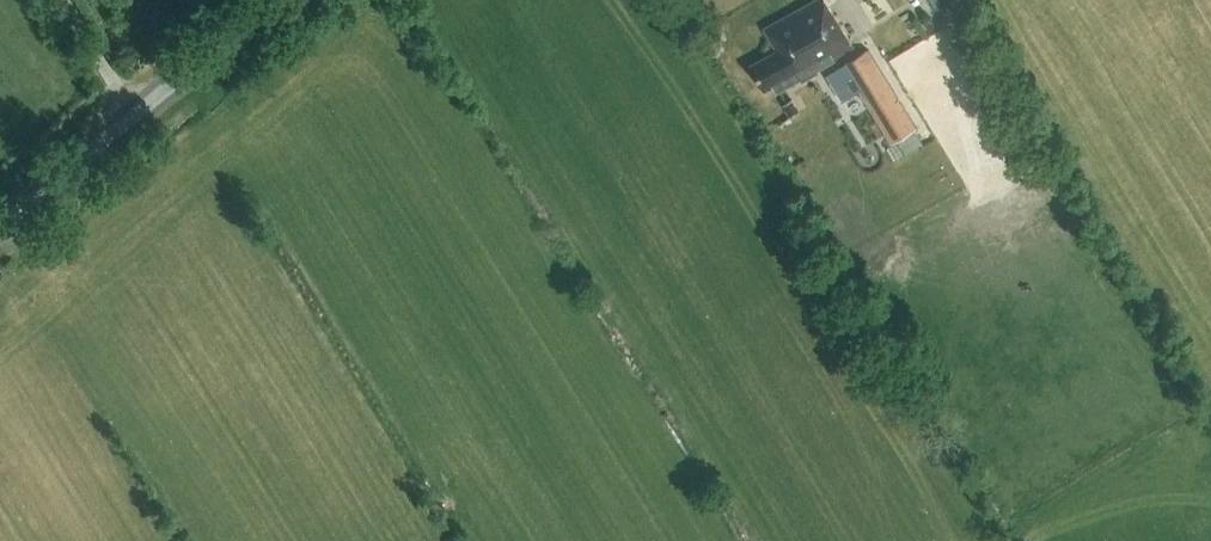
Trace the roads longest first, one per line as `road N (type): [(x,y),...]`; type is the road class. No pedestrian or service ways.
road 1 (tertiary): [(0,224),(266,0)]
road 2 (track): [(131,113),(63,0)]

